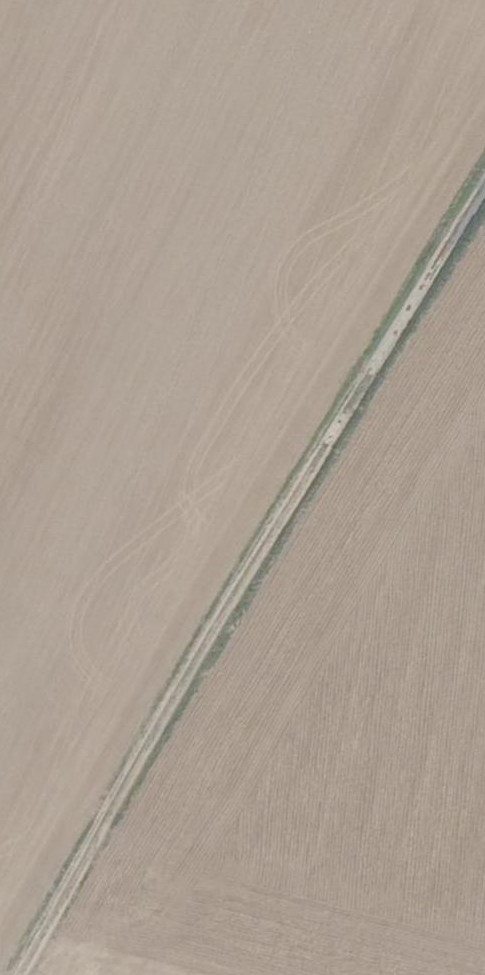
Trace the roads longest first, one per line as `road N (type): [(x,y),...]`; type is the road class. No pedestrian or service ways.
road 1 (track): [(484,189),(249,578),(25,974)]

